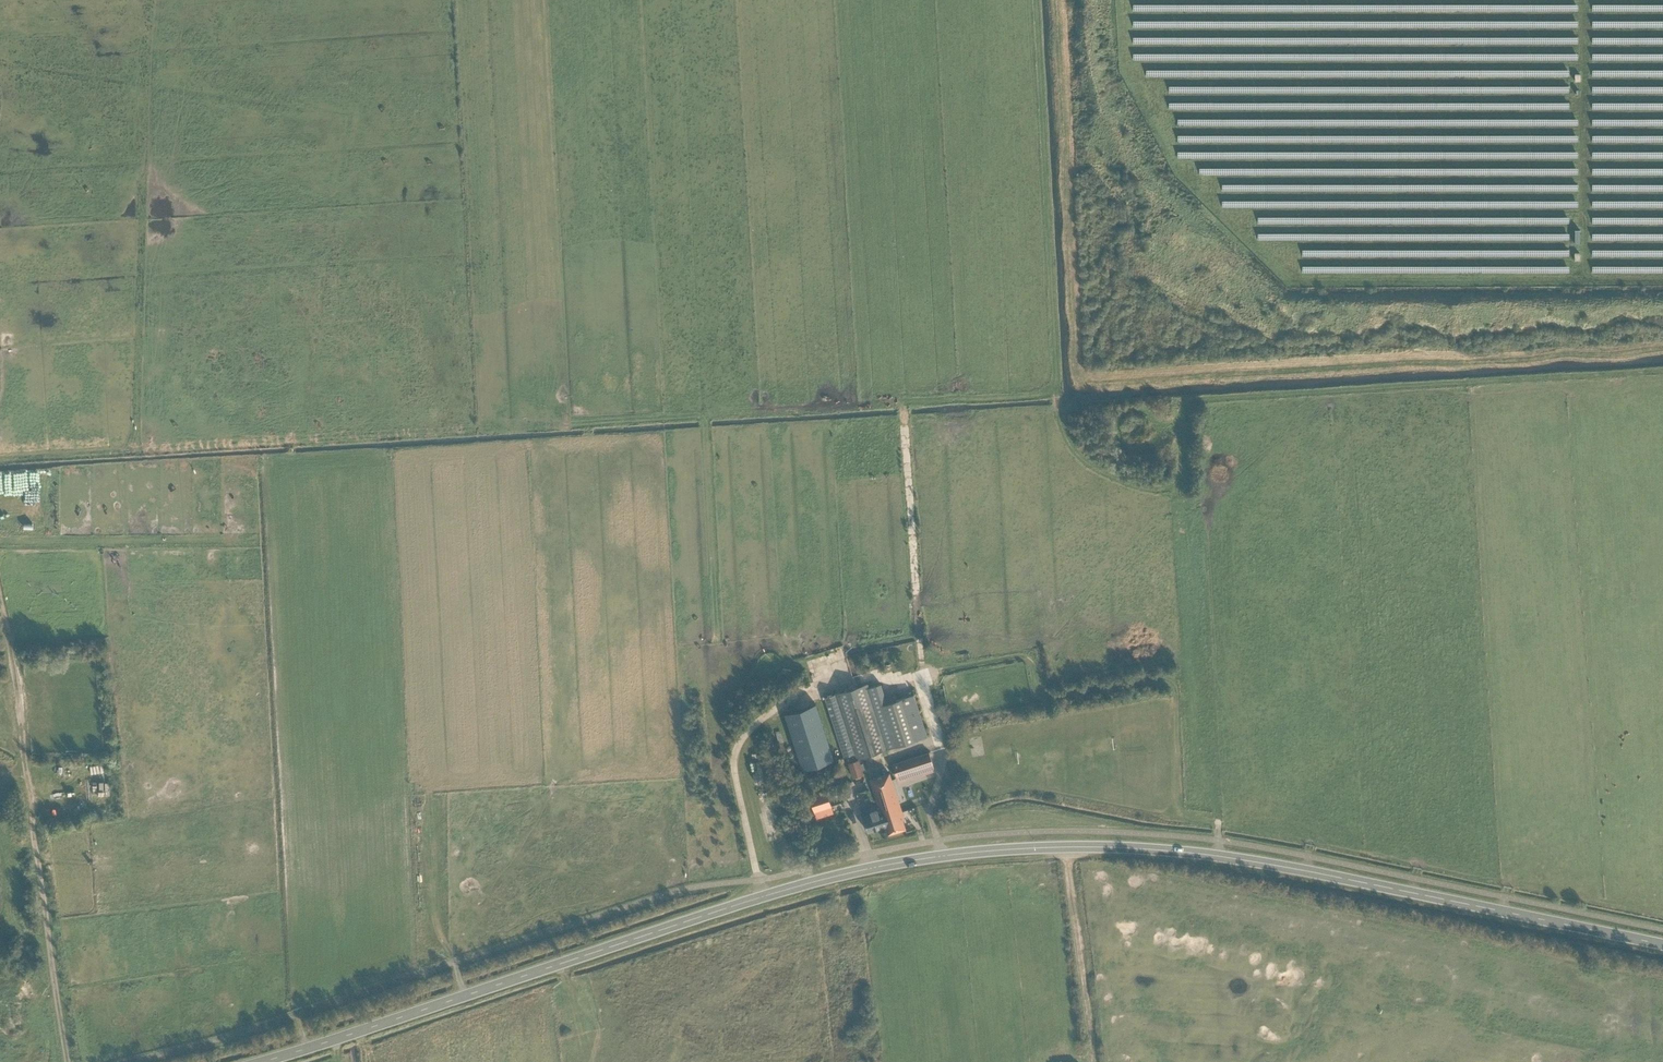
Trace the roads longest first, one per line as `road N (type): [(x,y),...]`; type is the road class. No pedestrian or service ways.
road 1 (secondary): [(1662,945),(1204,854),(1093,847),(970,853),(877,867),(735,905),(268,1061)]
road 2 (track): [(1096,1061),(1065,848)]

